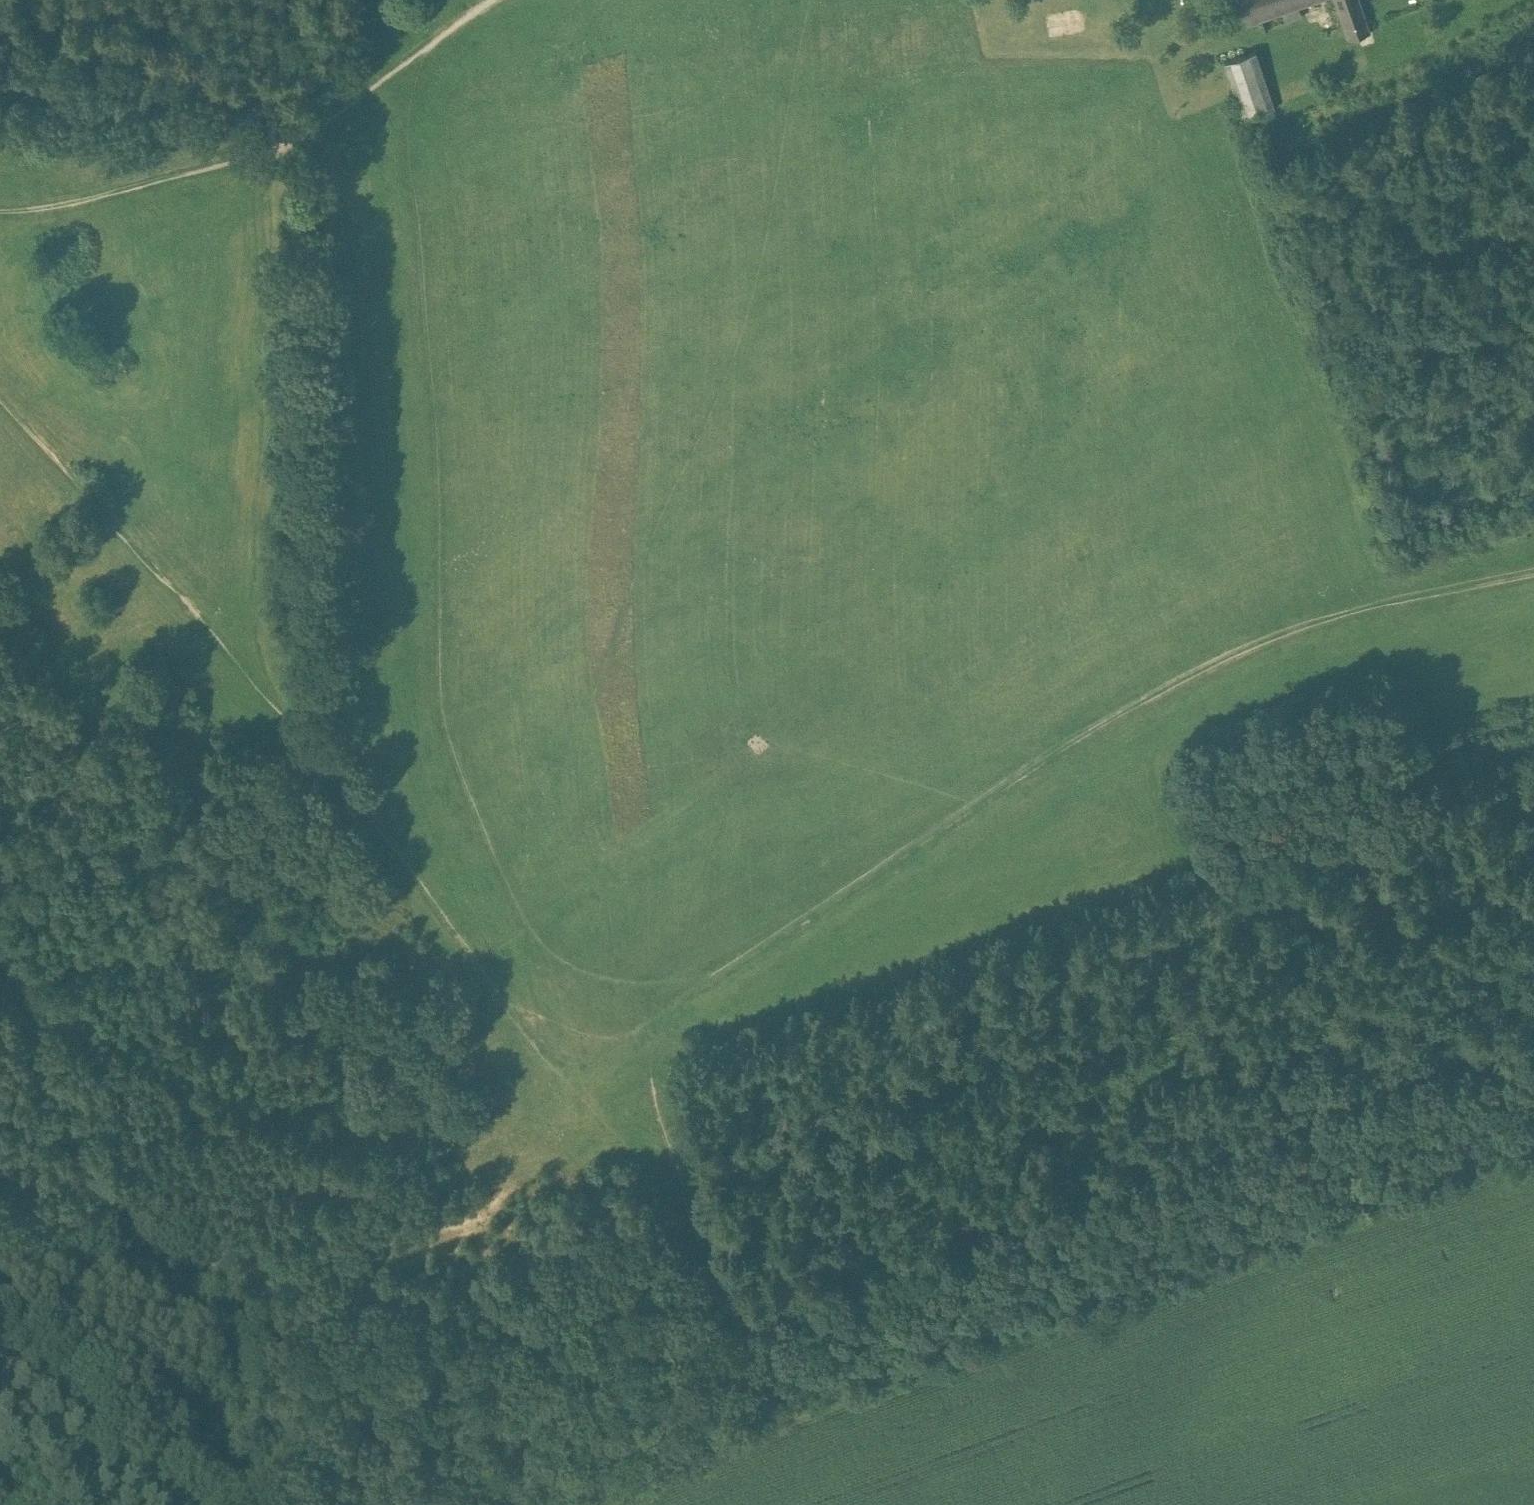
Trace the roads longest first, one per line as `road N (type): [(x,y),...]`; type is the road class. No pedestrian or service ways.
road 1 (track): [(1533,565),(1341,618),(1171,697),(697,993),(628,1032),(592,1026),(500,893),(436,740),(415,608),(380,155),(381,0)]
road 2 (track): [(164,1292),(333,1237),(452,1218),(530,1154),(583,1088),(592,1026),(512,995),(470,956),(274,692),(0,389)]
road 3 (track): [(1533,1018),(1132,1167),(747,1328)]
road 4 (track): [(583,1088),(799,1405),(523,1504)]
road 5 (track): [(494,0),(291,139),(46,205),(0,204)]
road 6 (track): [(638,1169),(793,1122)]

